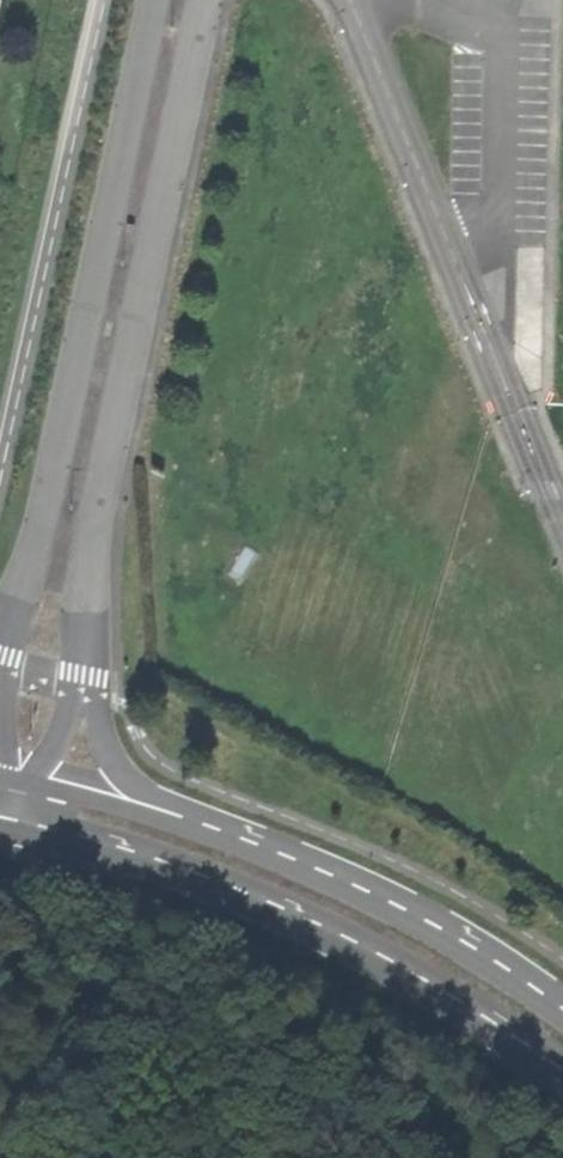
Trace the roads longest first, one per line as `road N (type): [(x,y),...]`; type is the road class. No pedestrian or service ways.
road 1 (residential): [(77,679),(94,515),(206,0)]
road 2 (residential): [(153,0),(45,505),(0,639)]
road 3 (tertiary): [(16,821),(178,867),(289,910),(402,968),(562,1084)]
road 4 (tertiary): [(562,1016),(366,897),(183,825)]
road 5 (residential): [(183,825),(136,783),(77,679)]
road 6 (tertiary): [(183,825),(23,776)]

